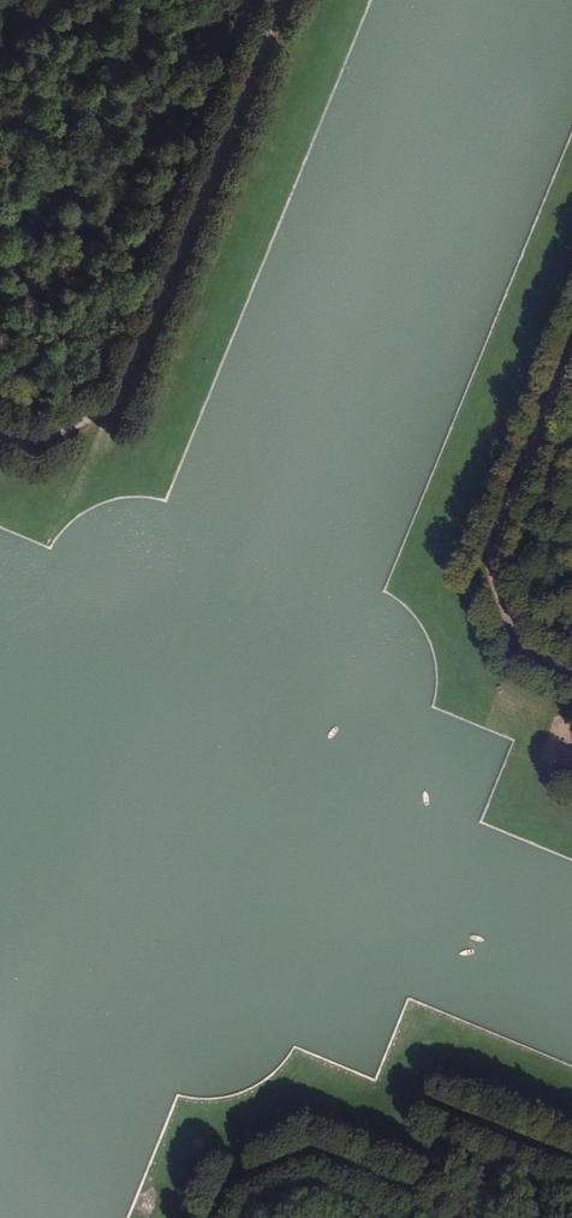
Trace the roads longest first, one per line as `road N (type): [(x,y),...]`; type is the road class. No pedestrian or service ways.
road 1 (track): [(276,0),(111,408),(25,446),(0,436)]
road 2 (track): [(217,1217),(232,1183),(310,1150),(417,1194),(451,1113),(571,1163)]
road 3 (track): [(571,672),(517,649),(484,568),(571,352)]

